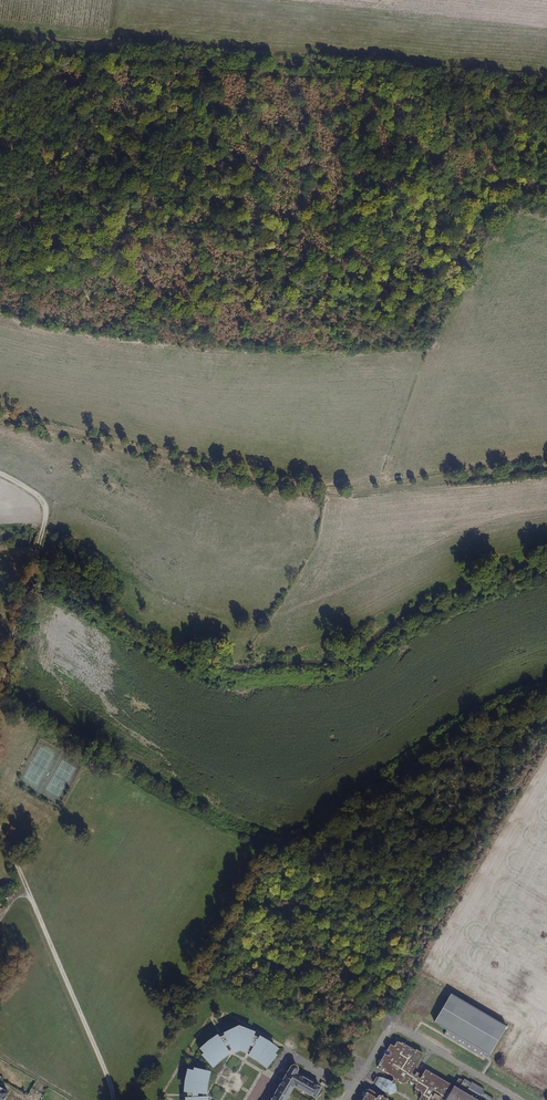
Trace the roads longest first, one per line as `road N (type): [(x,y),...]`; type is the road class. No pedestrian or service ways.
road 1 (track): [(34,563),(160,654),(234,679),(346,671),(420,620),(546,574)]
road 2 (track): [(0,417),(320,492),(546,466)]
road 3 (track): [(0,28),(546,70)]
road 4 (track): [(114,1099),(0,828)]
road 5 (track): [(0,689),(46,510),(31,490),(0,473)]

